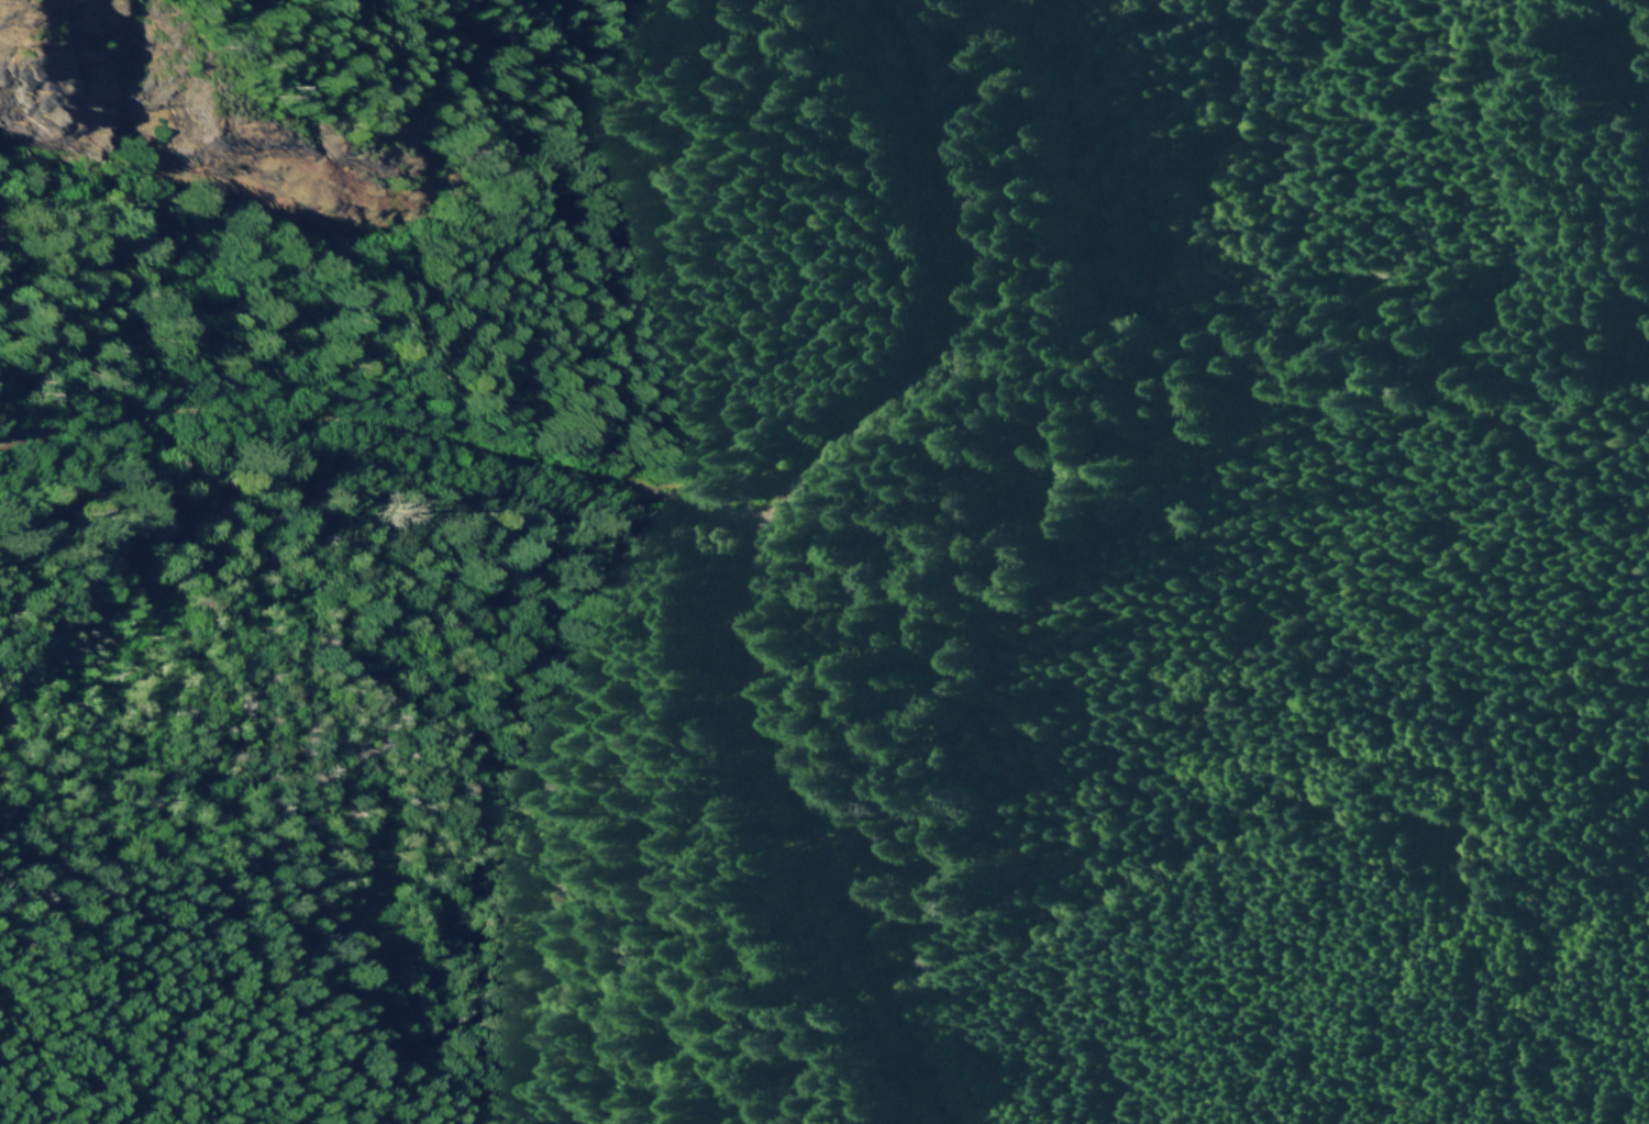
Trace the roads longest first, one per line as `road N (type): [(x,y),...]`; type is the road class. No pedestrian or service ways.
road 1 (residential): [(942,1123),(770,742),(750,622),(764,526),(953,325),(956,242),(932,153),(882,32),(855,0)]
road 2 (track): [(764,526),(528,454),(335,411),(196,404),(0,439)]

